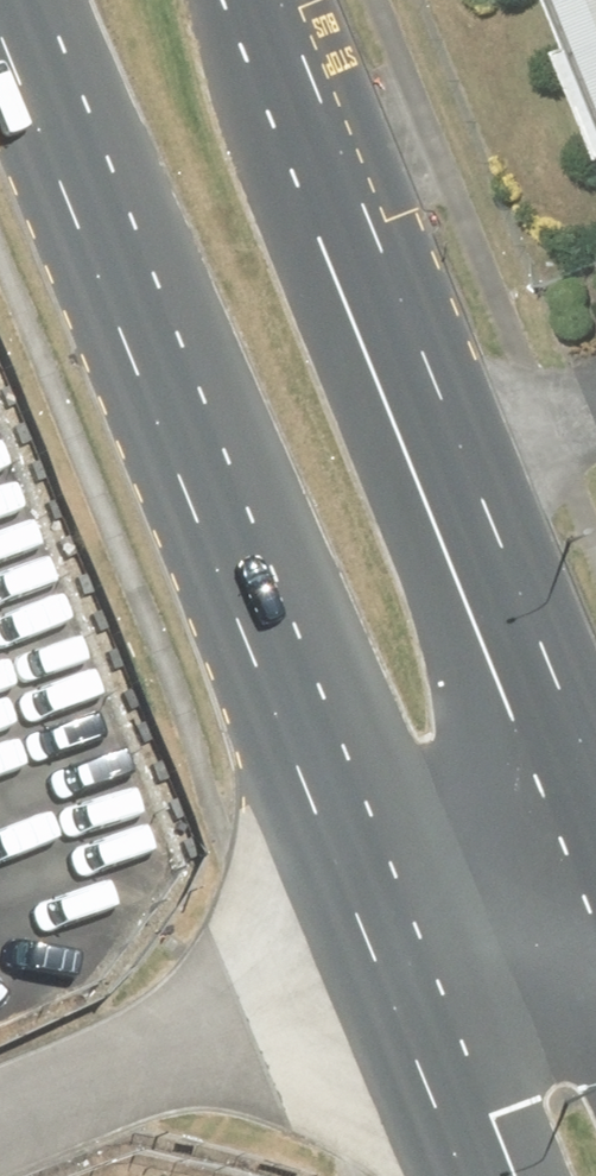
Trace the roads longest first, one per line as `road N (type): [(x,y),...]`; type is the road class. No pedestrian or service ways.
road 1 (primary): [(473,1175),(0,18)]
road 2 (primary): [(282,0),(595,790)]

